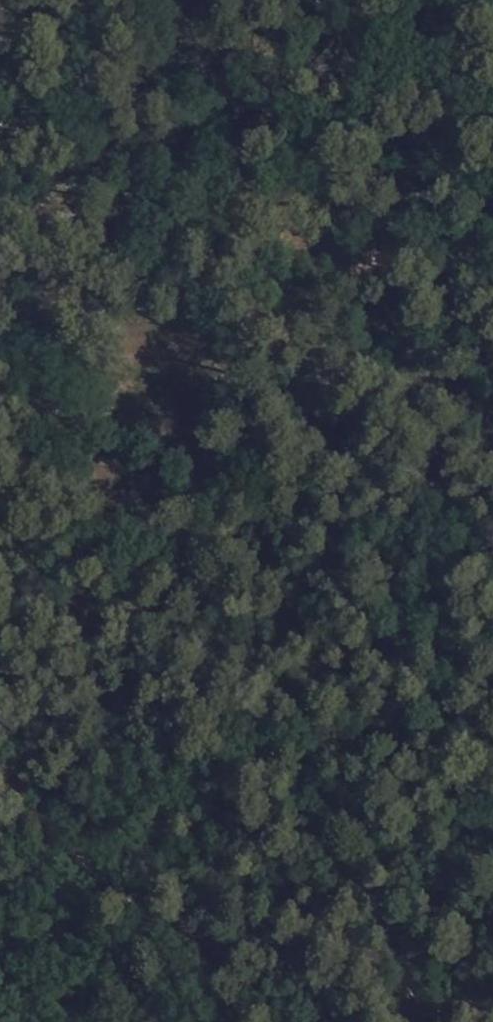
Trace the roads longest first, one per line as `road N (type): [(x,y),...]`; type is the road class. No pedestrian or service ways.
road 1 (track): [(0,768),(80,870),(114,896),(225,1021)]

